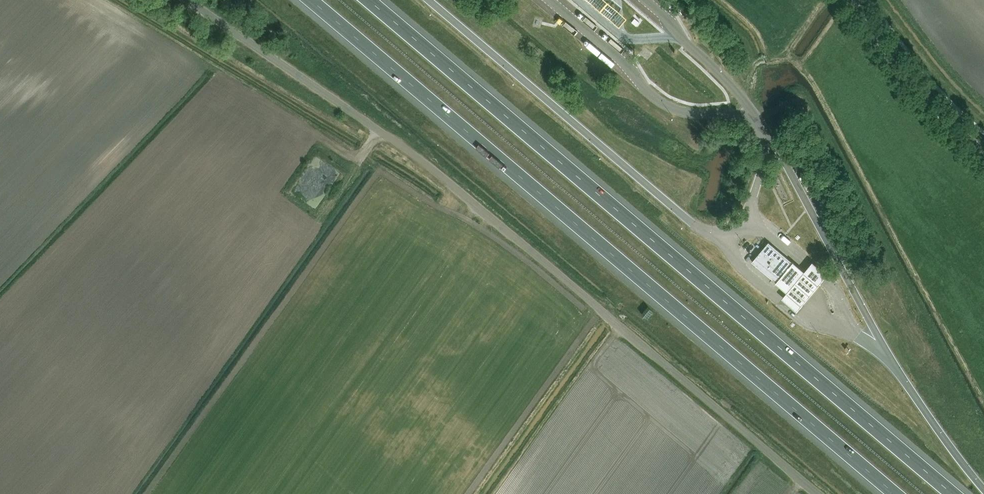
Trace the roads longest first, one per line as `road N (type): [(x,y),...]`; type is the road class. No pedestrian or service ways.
road 1 (unclassified): [(818,493),(460,186),(183,0)]
road 2 (motorway): [(952,493),(370,0)]
road 3 (motorway): [(308,0),(889,493)]
road 4 (secondary): [(983,155),(903,77),(848,0)]
road 5 (motorway): [(983,490),(891,363)]

